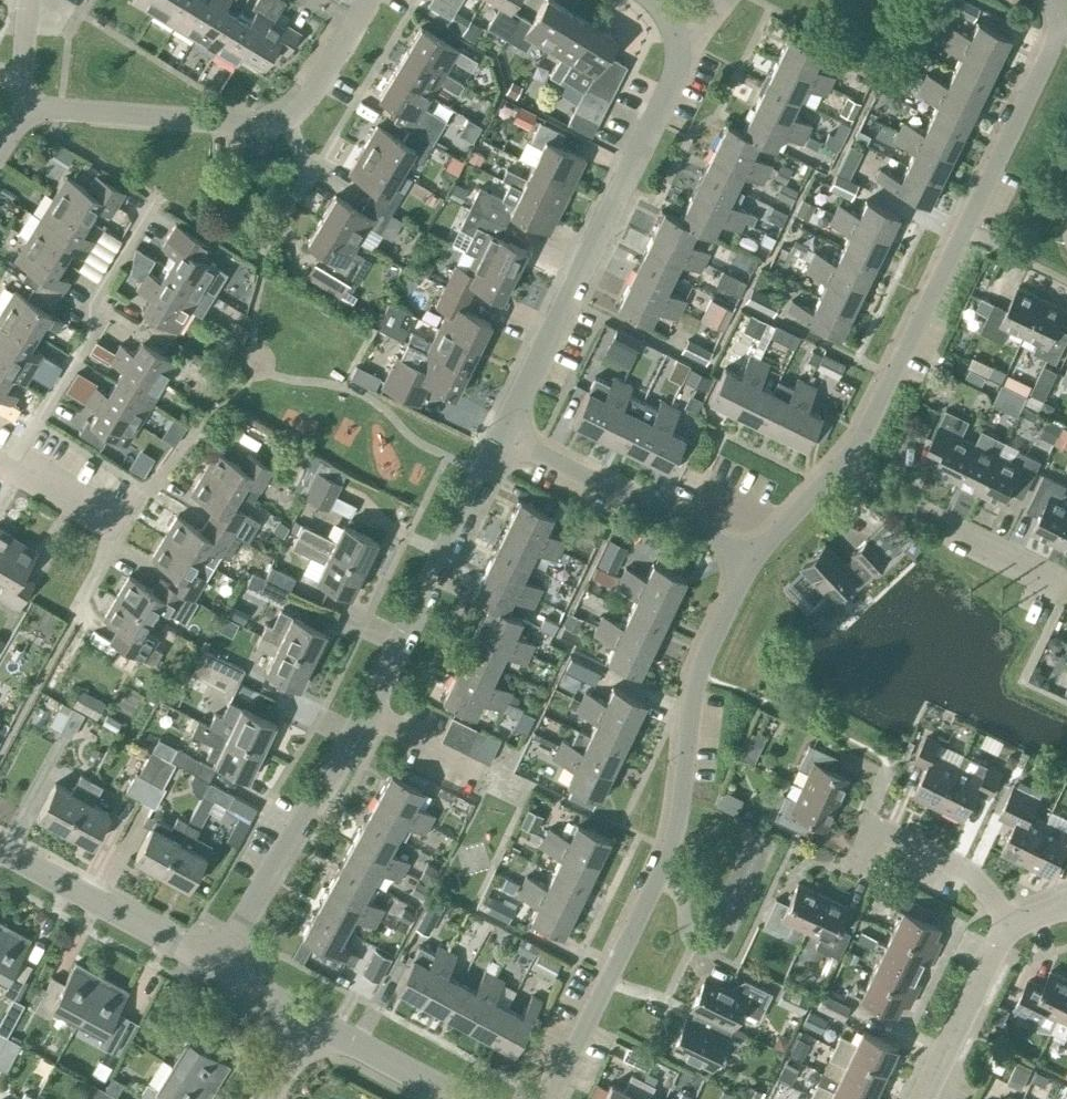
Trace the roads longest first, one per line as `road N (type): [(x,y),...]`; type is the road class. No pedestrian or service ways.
road 1 (residential): [(549,1098),(677,816),(694,679),(745,562)]
road 2 (residential): [(833,472),(1066,14)]
road 3 (residential): [(503,434),(694,24)]
road 4 (residential): [(362,722),(503,434)]
road 5 (residential): [(219,967),(362,722)]
road 6 (residential): [(21,112),(286,122)]
road 7 (residential): [(1066,590),(833,472)]
road 8 (residential): [(219,967),(0,852)]
road 9 (residential): [(568,473),(745,562)]
road 10 (residential): [(920,1098),(1010,927)]
road 11 (residential): [(1010,927),(965,872),(857,832)]
road 12 (residential): [(460,1098),(314,1021)]
road 13 (residential): [(362,722),(499,789)]
road 14 (residential): [(118,526),(0,463)]
road 15 (residential): [(745,562),(833,472)]
road 16 (residential): [(197,434),(118,526)]

